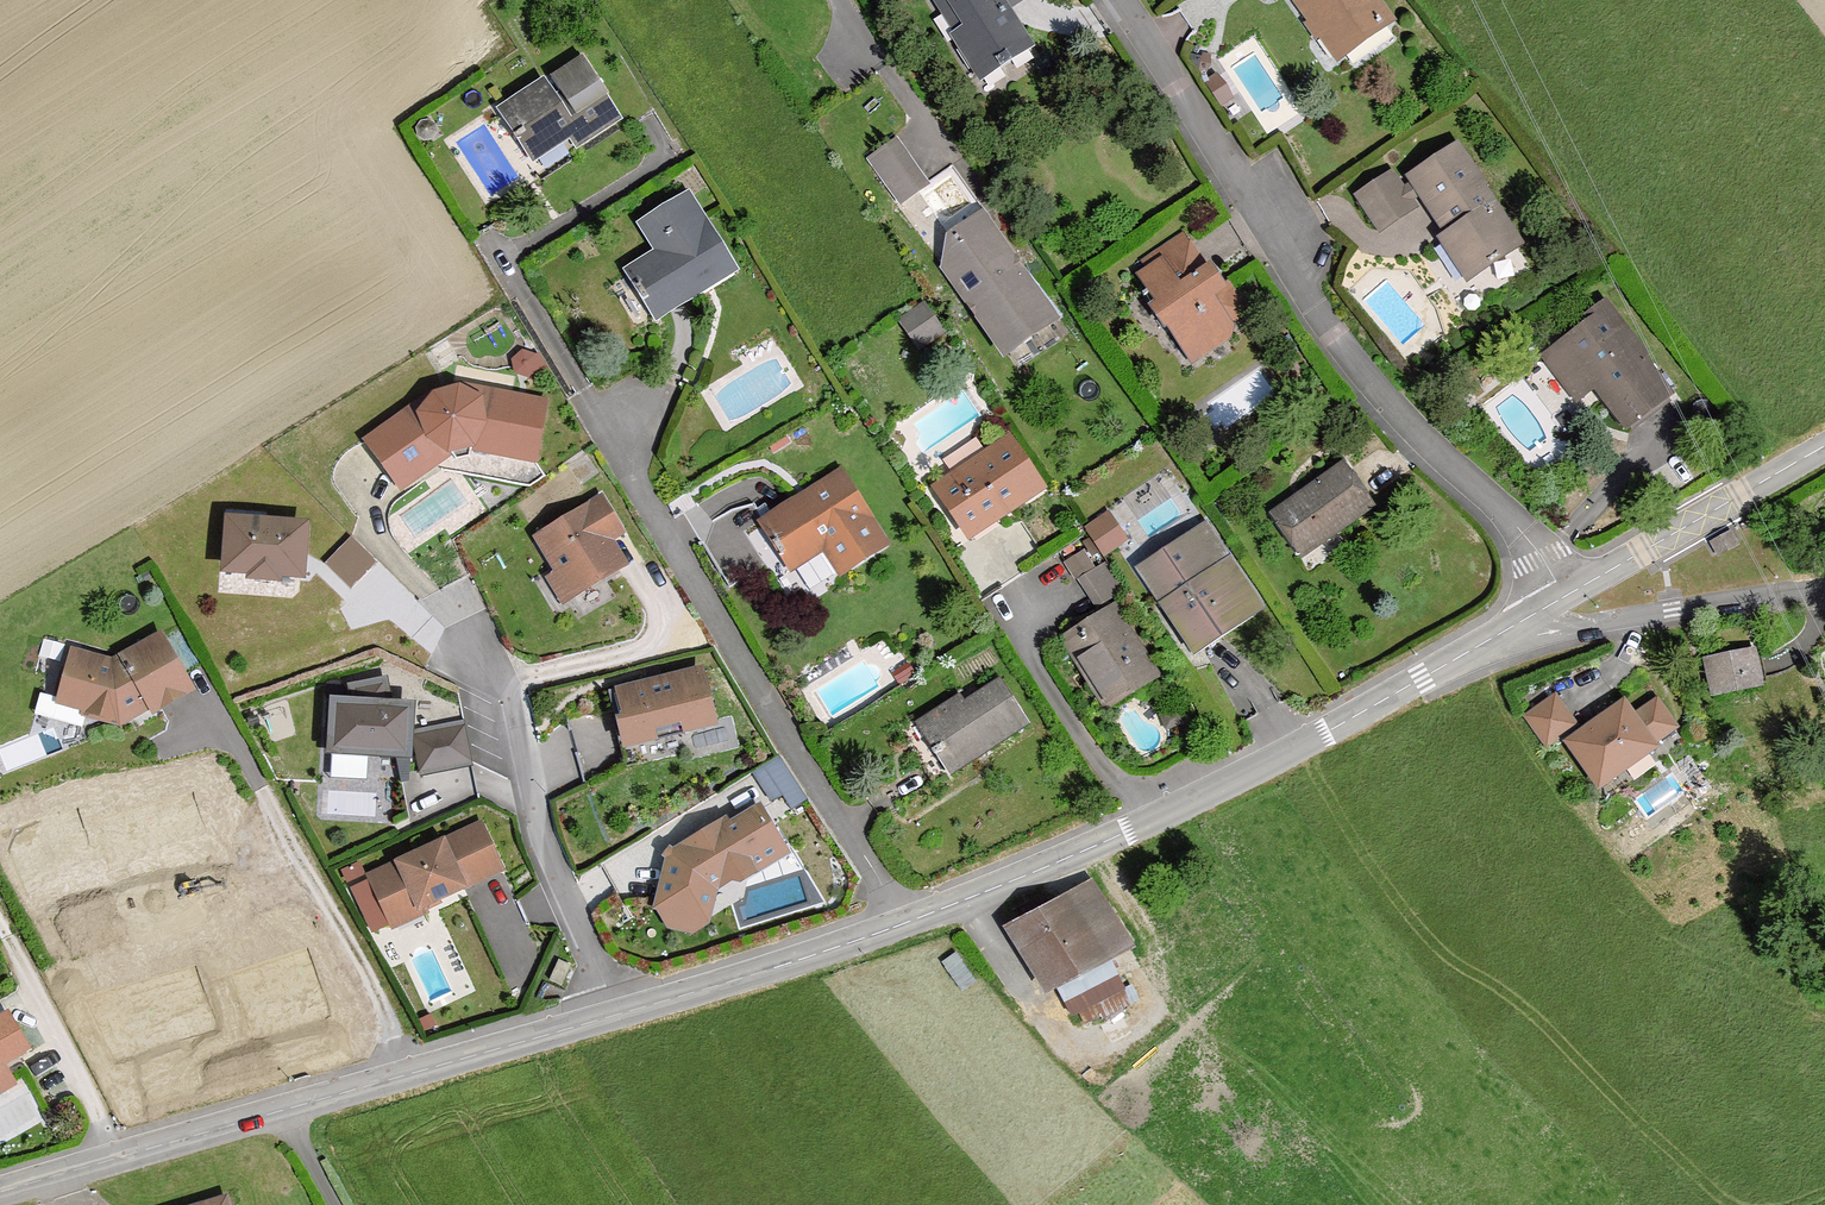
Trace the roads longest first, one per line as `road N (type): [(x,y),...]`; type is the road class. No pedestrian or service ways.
road 1 (residential): [(1564,597),(1519,529),(1419,437),(1351,358),(1119,0)]
road 2 (unclassified): [(0,1193),(617,1014)]
road 3 (unclassified): [(909,922),(1163,812),(1480,644)]
road 4 (residential): [(909,922),(631,480),(614,436)]
road 5 (residential): [(617,1014),(544,840),(513,699),(477,655)]
road 6 (residential): [(1480,644),(1824,587)]
road 7 (unclassified): [(617,1014),(909,922)]
road 8 (unclassified): [(1564,597),(1824,446)]

